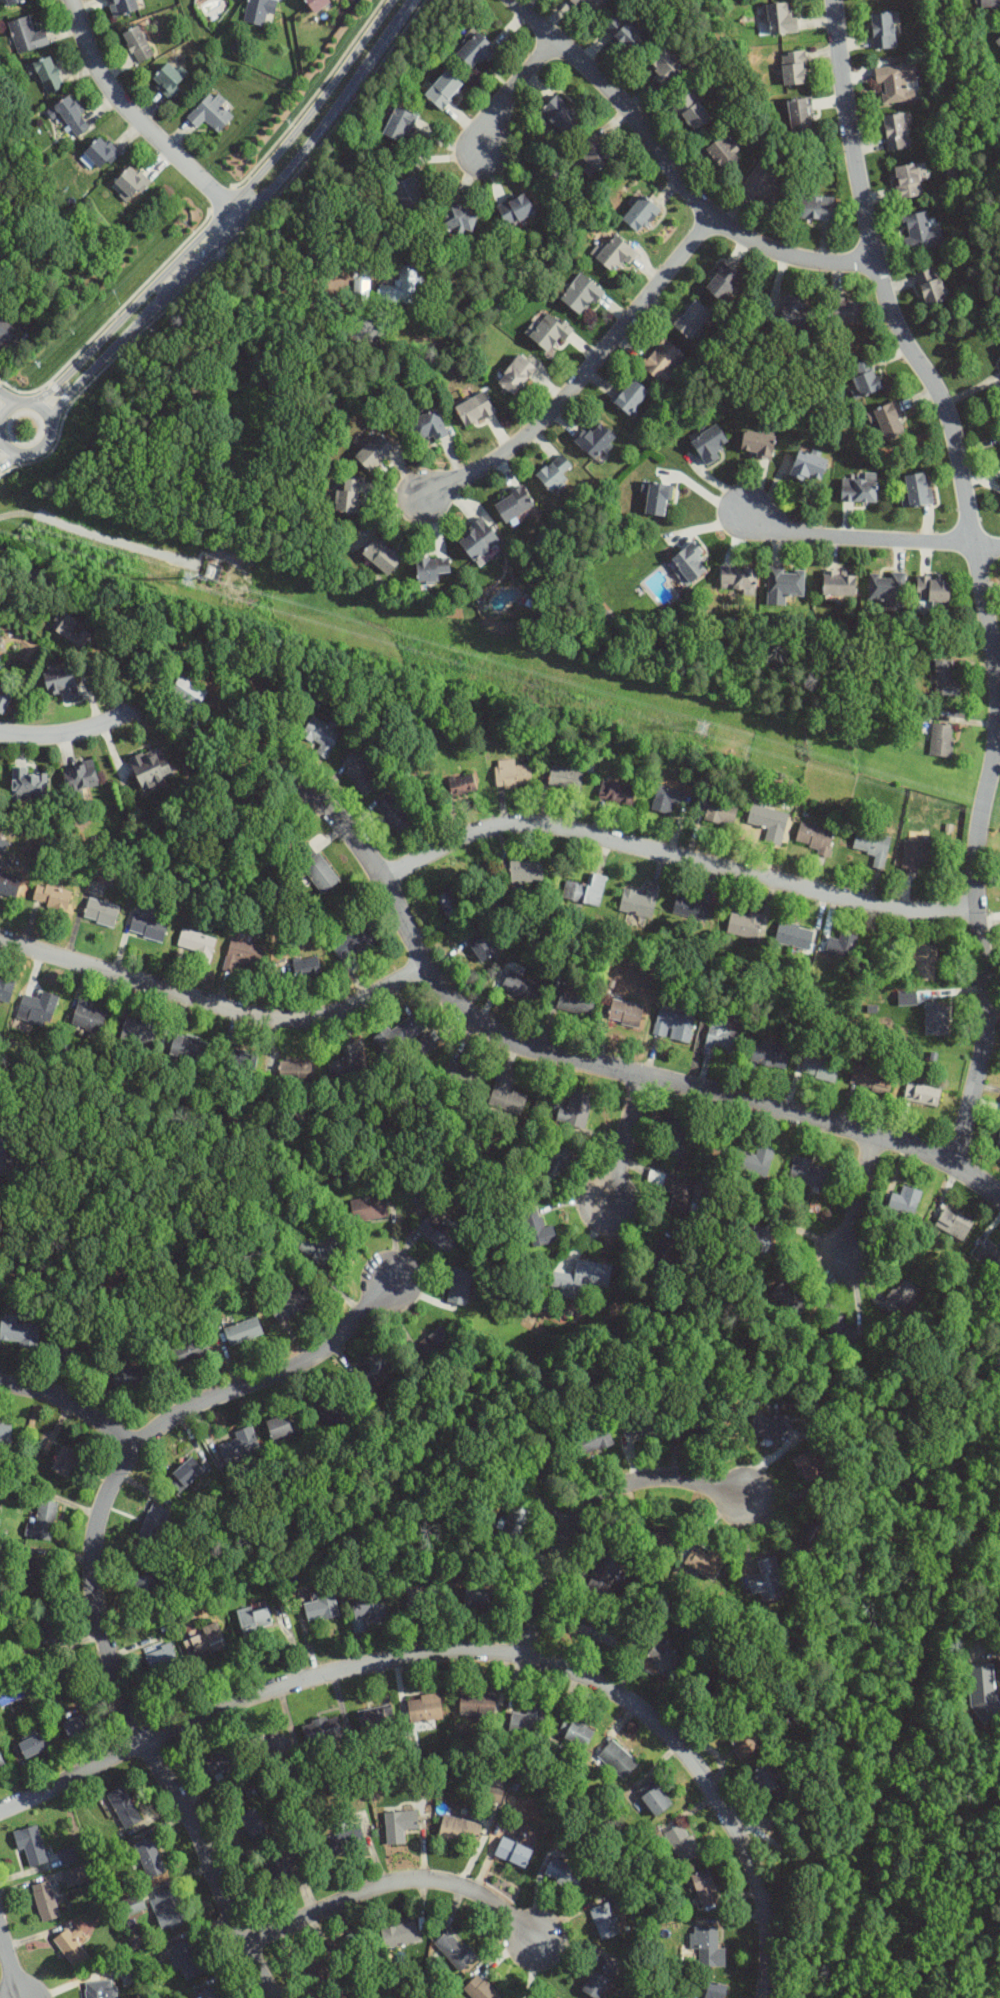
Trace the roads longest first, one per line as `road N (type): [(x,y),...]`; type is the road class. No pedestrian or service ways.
road 1 (residential): [(952,1164),(981,1056),(976,836),(996,695),(948,414),(906,345),(874,258),(833,0)]
road 2 (residential): [(276,1997),(126,1705),(94,1603),(90,1549),(134,1448),(203,1402),(308,1363),(398,1280)]
road 3 (residential): [(291,780),(363,845),(427,962),(482,1024),(520,1043),(918,1151),(952,1164),(999,1200)]
road 4 (residential): [(383,876),(461,836),(539,822),(888,906),(975,907)]
road 5 (residential): [(523,1653),(430,1651),(316,1676),(194,1718),(0,1809)]
road 6 (tertiary): [(392,0),(265,169),(32,402)]
road 7 (residential): [(516,0),(623,101),(711,213),(779,250),(874,258)]
road 8 (residential): [(766,1997),(771,1942),(763,1895),(732,1822),(693,1766),(611,1688),(523,1653)]
road 9 (residential): [(427,962),(351,1004),(280,1020),(0,938)]
road 10 (residential): [(711,213),(563,399),(503,455),(426,498)]
road 11 (residential): [(523,1653),(555,1557),(582,1509),(645,1481),(676,1480),(746,1502)]
road 12 (residential): [(537,1939),(469,1888),(407,1878),(246,1942)]
road 13 (residential): [(244,219),(127,107),(96,63),(71,0)]
road 14 (tertiary): [(244,219),(410,0)]
road 15 (residential): [(971,541),(800,532),(749,514)]
road 16 (tertiary): [(51,429),(65,397),(183,283)]
road 17 (residential): [(0,1386),(74,1406),(134,1448)]
road 18 (residential): [(640,1075),(607,1211)]
road 19 (residential): [(130,710),(52,736),(0,732)]
road 20 (residential): [(483,143),(509,88),(555,35)]
road 21 (residential): [(873,1137),(842,1262)]

